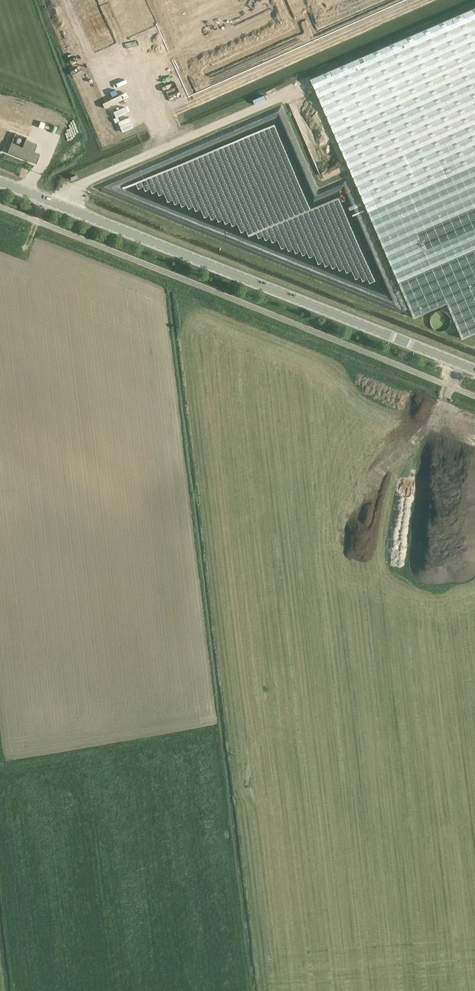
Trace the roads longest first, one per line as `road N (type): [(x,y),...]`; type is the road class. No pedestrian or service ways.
road 1 (tertiary): [(474,370),(0,182)]

